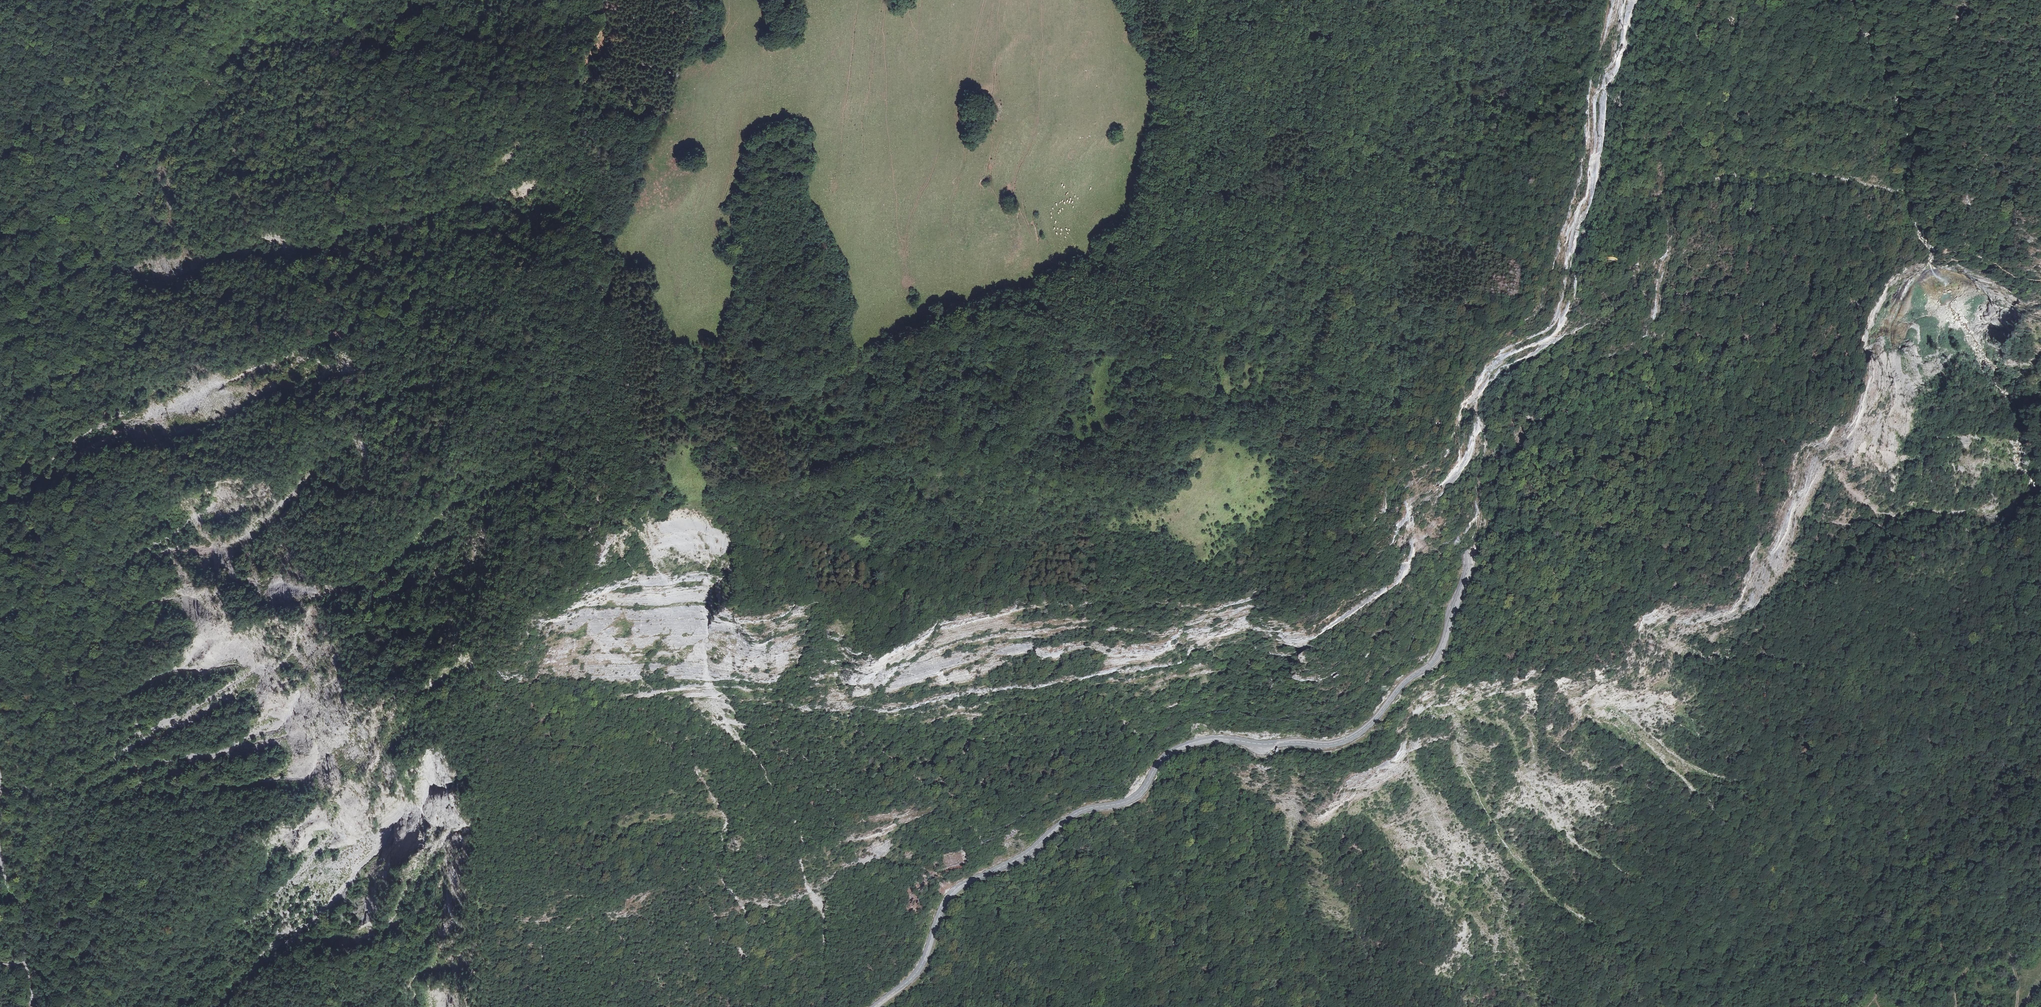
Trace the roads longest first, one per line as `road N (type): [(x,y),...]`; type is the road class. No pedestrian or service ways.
road 1 (secondary): [(1568,0),(1569,235),(1505,334),(1455,388),(1453,517),(1468,562),(1438,652),(1347,739),(1214,738),(1173,750),(1133,797),(1087,807),(1033,850),(954,889),(921,966),(875,1006)]
road 2 (track): [(2017,1006),(2012,959),(1999,936),(1955,982),(1955,1006)]
road 3 (track): [(0,866),(22,909),(36,1006)]

